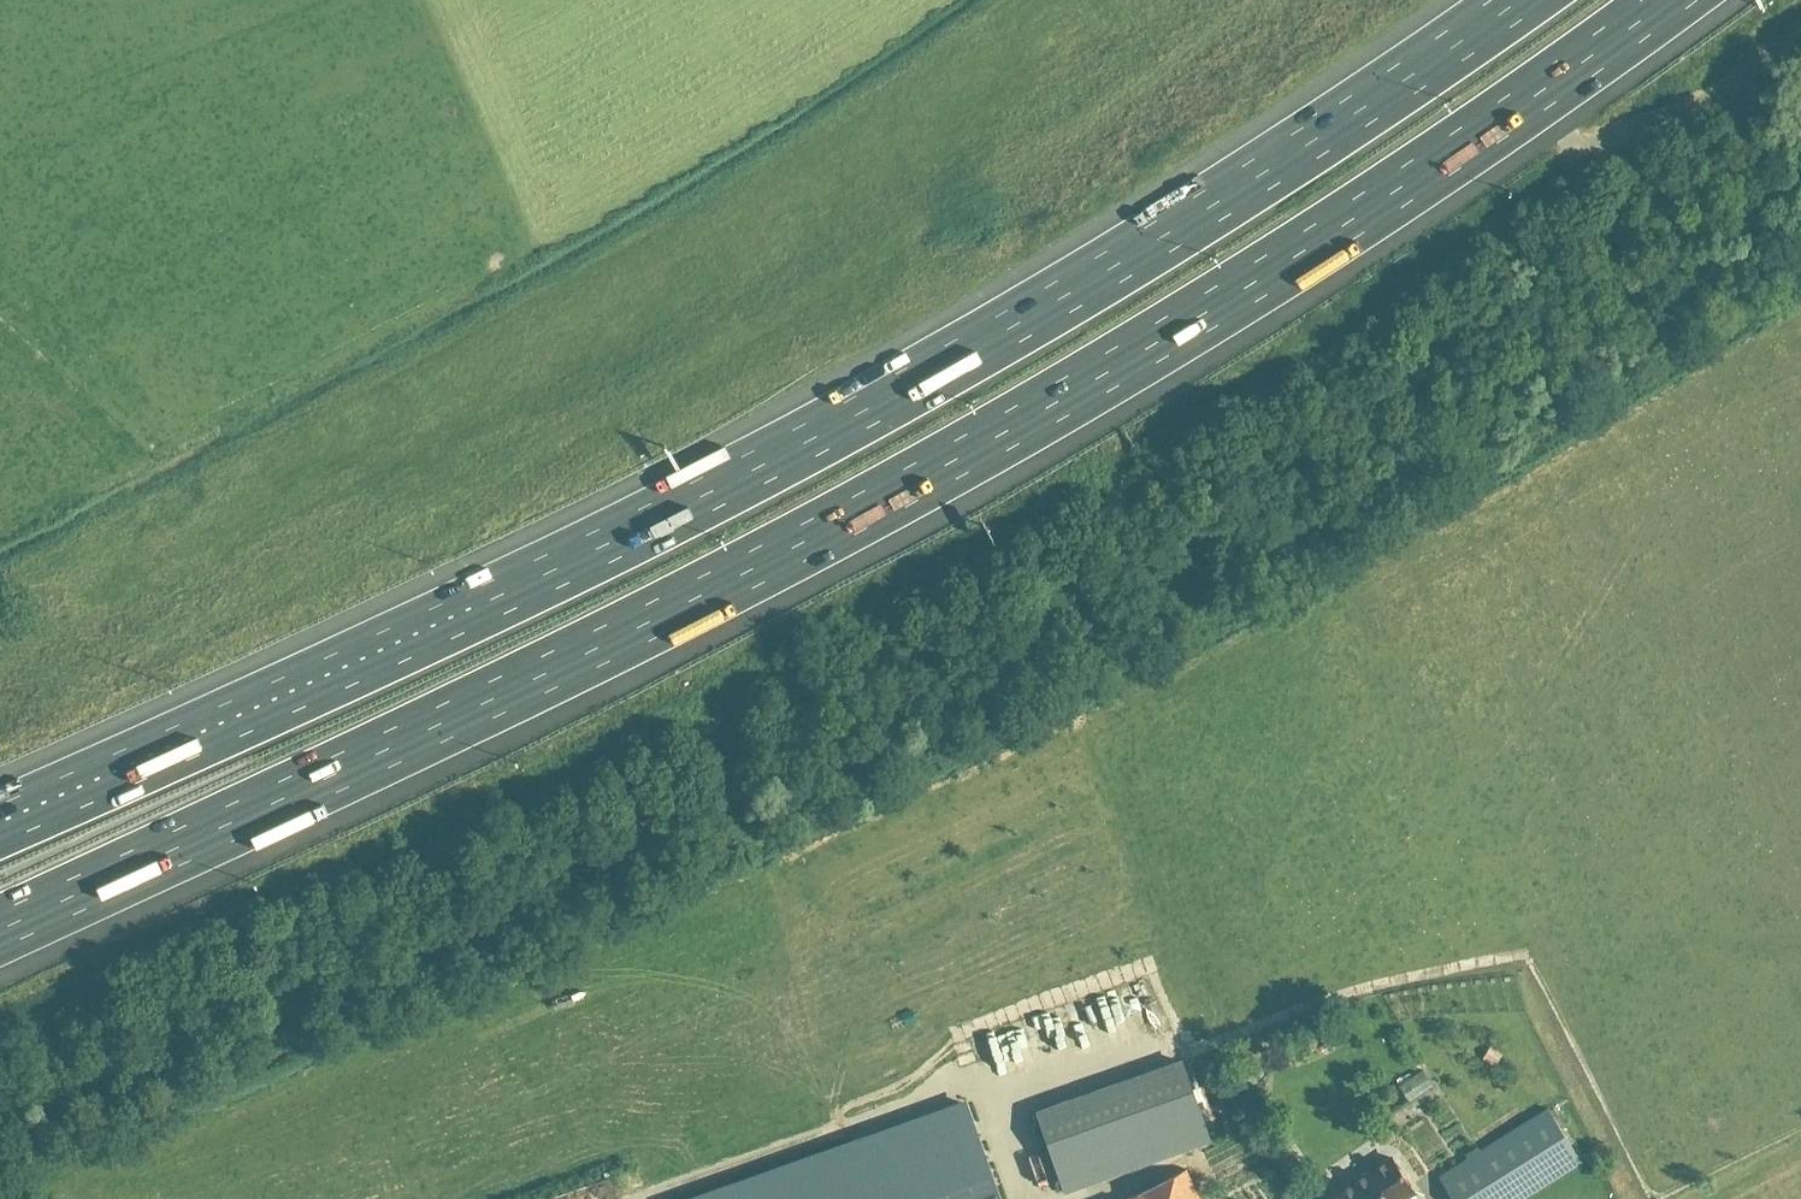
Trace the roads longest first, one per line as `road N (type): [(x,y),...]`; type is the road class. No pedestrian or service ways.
road 1 (motorway): [(0,930),(792,547),(1235,295),(1661,0)]
road 2 (motorway): [(1520,0),(1131,261),(788,453),(476,610),(0,826)]

